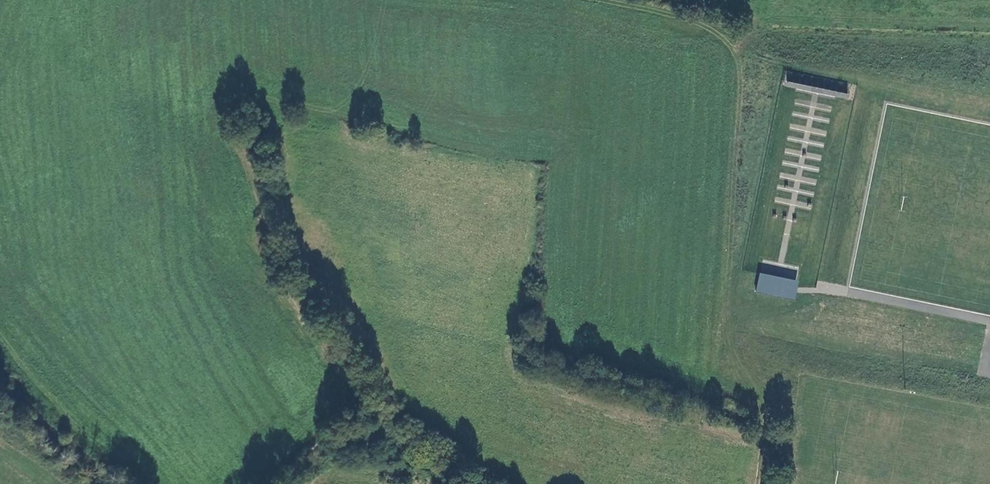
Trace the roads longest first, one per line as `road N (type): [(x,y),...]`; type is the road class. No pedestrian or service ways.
road 1 (track): [(720,379),(772,416),(764,483)]

